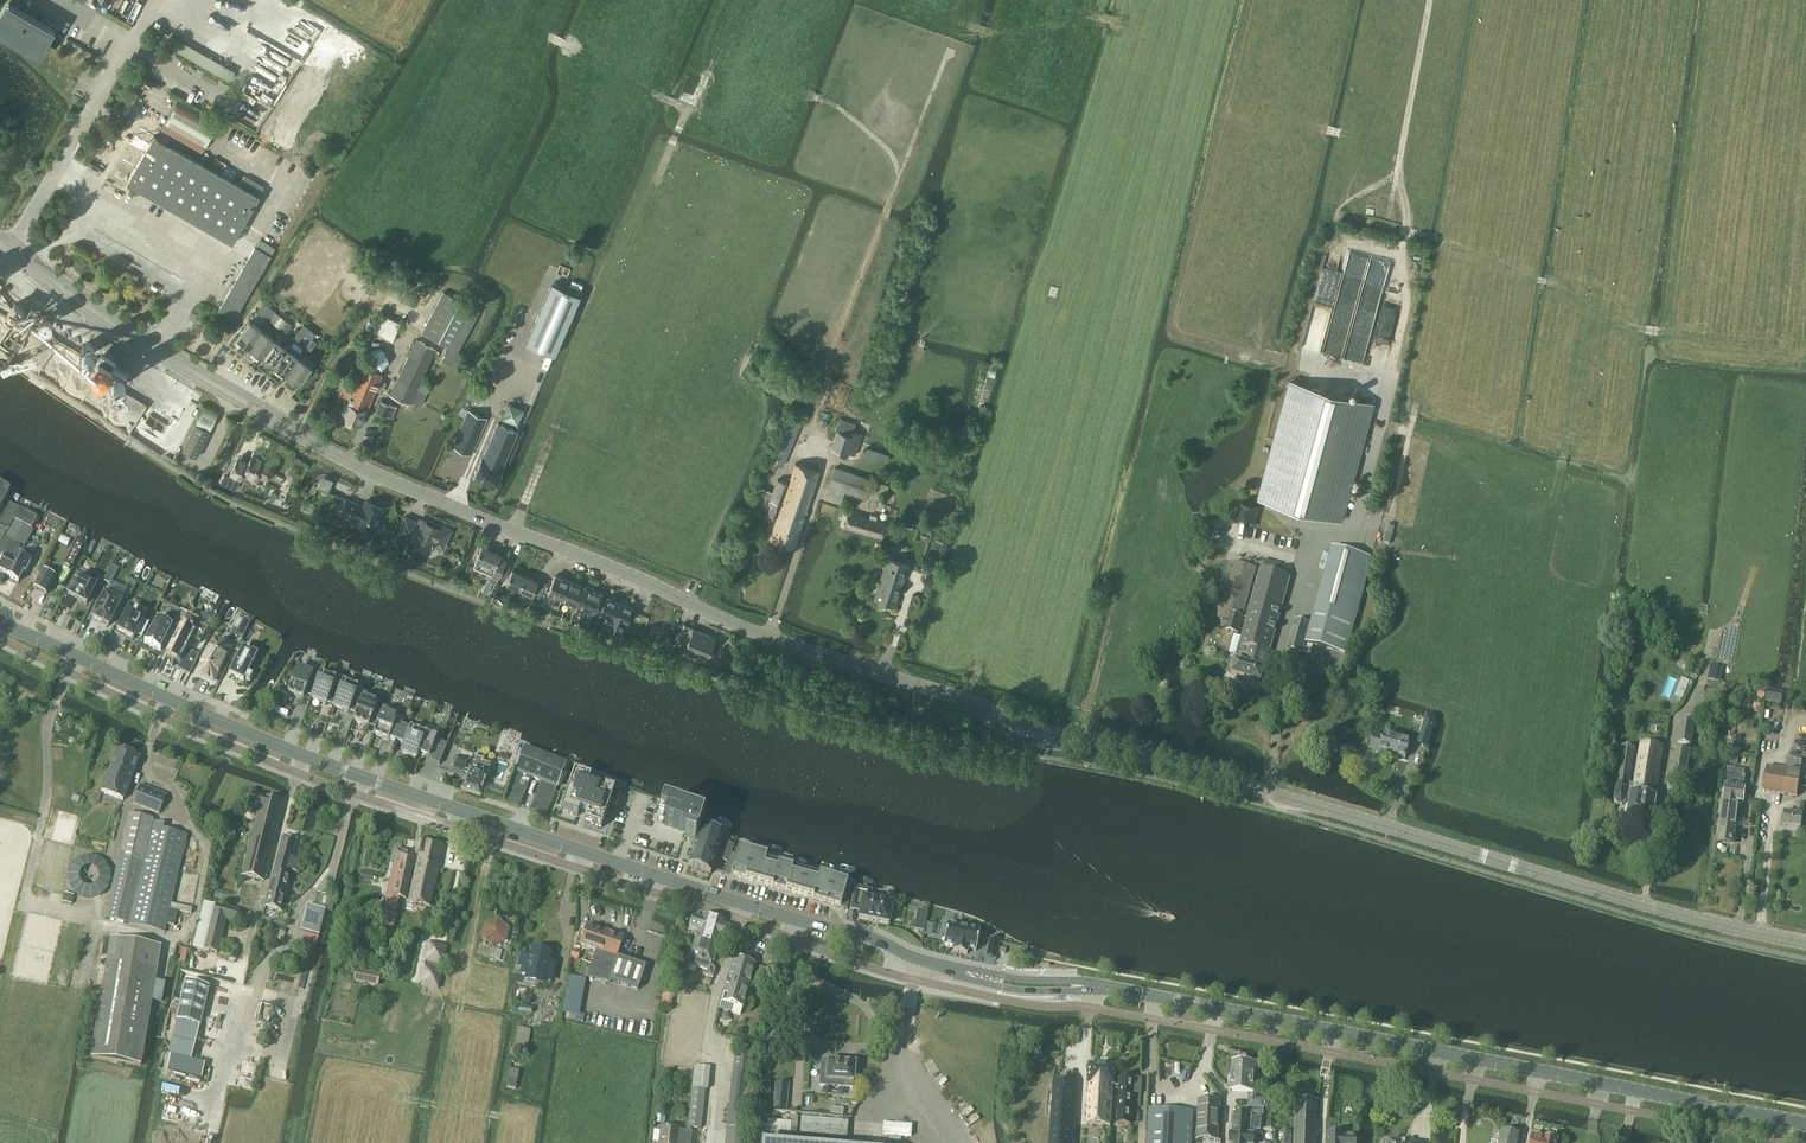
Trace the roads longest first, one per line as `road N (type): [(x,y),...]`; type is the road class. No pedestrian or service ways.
road 1 (tertiary): [(982,977),(359,778),(0,625)]
road 2 (tertiary): [(1805,942),(1631,901),(1079,739)]
road 3 (track): [(1267,792),(1298,663),(1282,659),(1313,529),(1361,539),(1386,423),(1408,221),(1398,180),(1404,145)]
road 4 (tertiary): [(976,705),(740,626),(303,438)]
road 5 (tertiary): [(1141,995),(1805,1124)]
road 6 (tertiary): [(303,438),(0,238)]
road 7 (tertiary): [(0,241),(107,327),(303,438)]
road 8 (track): [(1361,539),(1386,551),(1412,430),(1386,423)]
road 9 (track): [(1404,145),(1432,0)]

